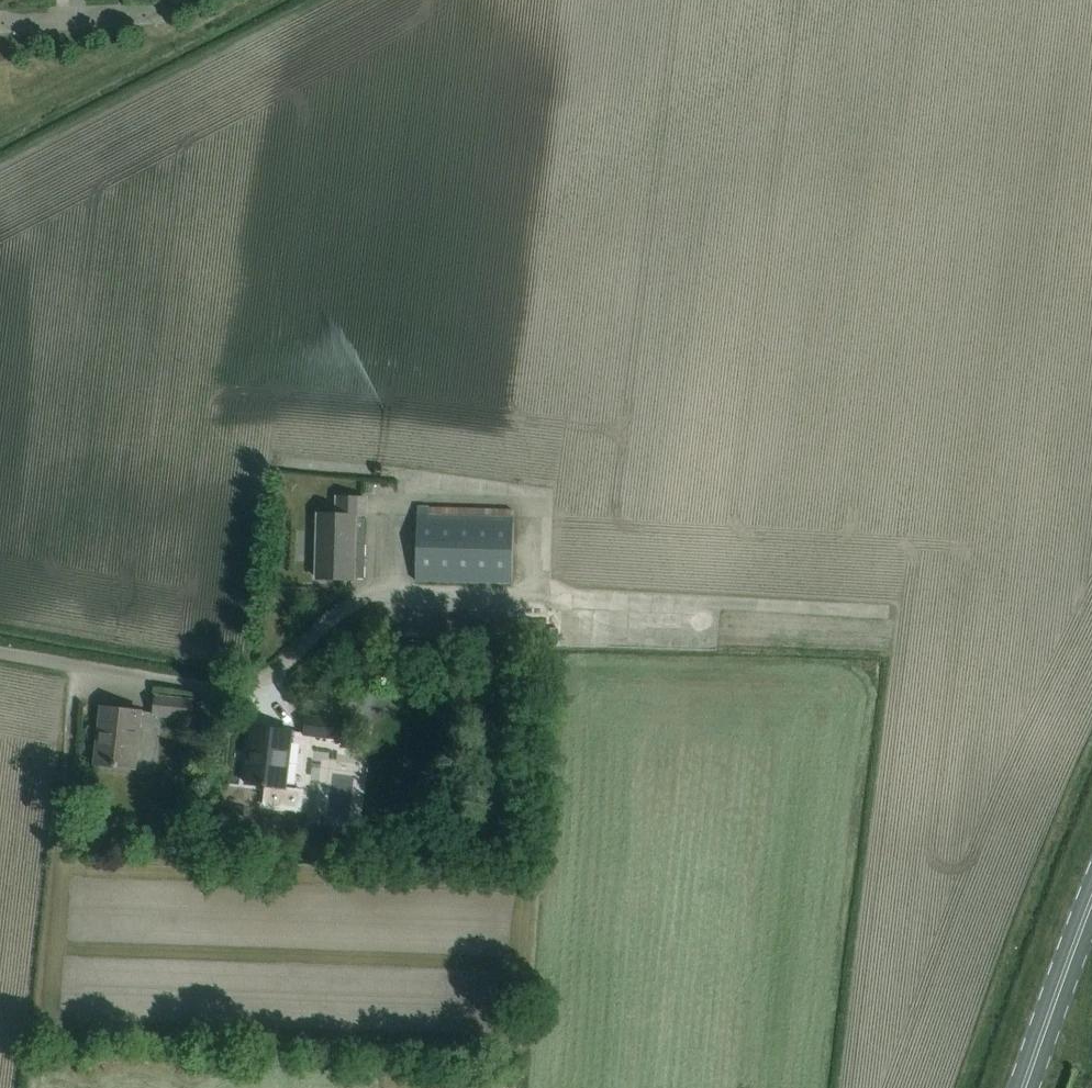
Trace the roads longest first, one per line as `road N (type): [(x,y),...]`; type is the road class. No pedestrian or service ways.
road 1 (unclassified): [(536,601),(374,597),(257,696),(0,657)]
road 2 (secondary): [(1023,1087),(1091,902)]
road 3 (residential): [(0,21),(149,14),(179,0)]

